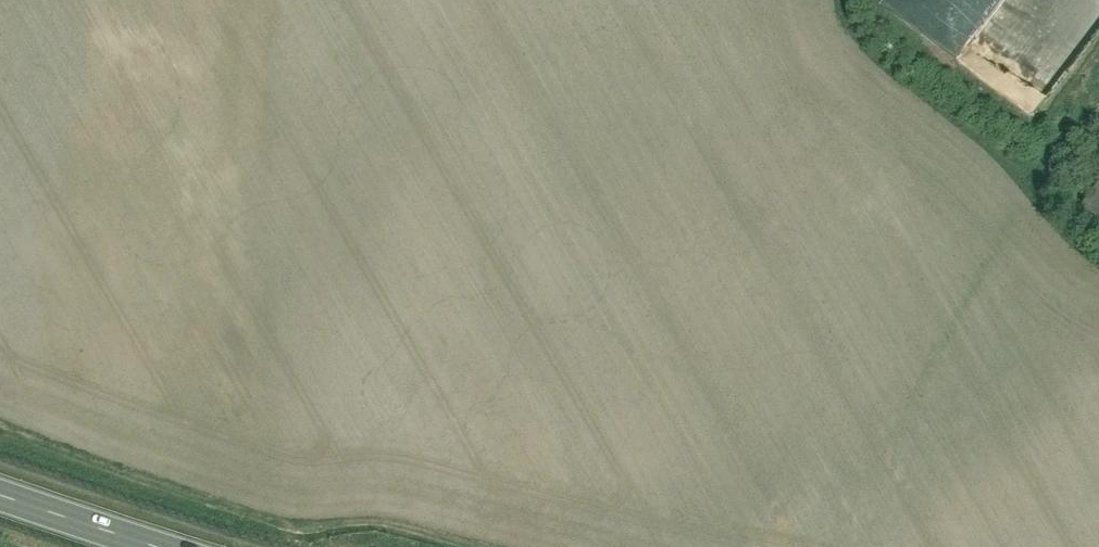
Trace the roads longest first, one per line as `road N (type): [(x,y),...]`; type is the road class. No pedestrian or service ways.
road 1 (primary): [(0,496),(154,546)]

